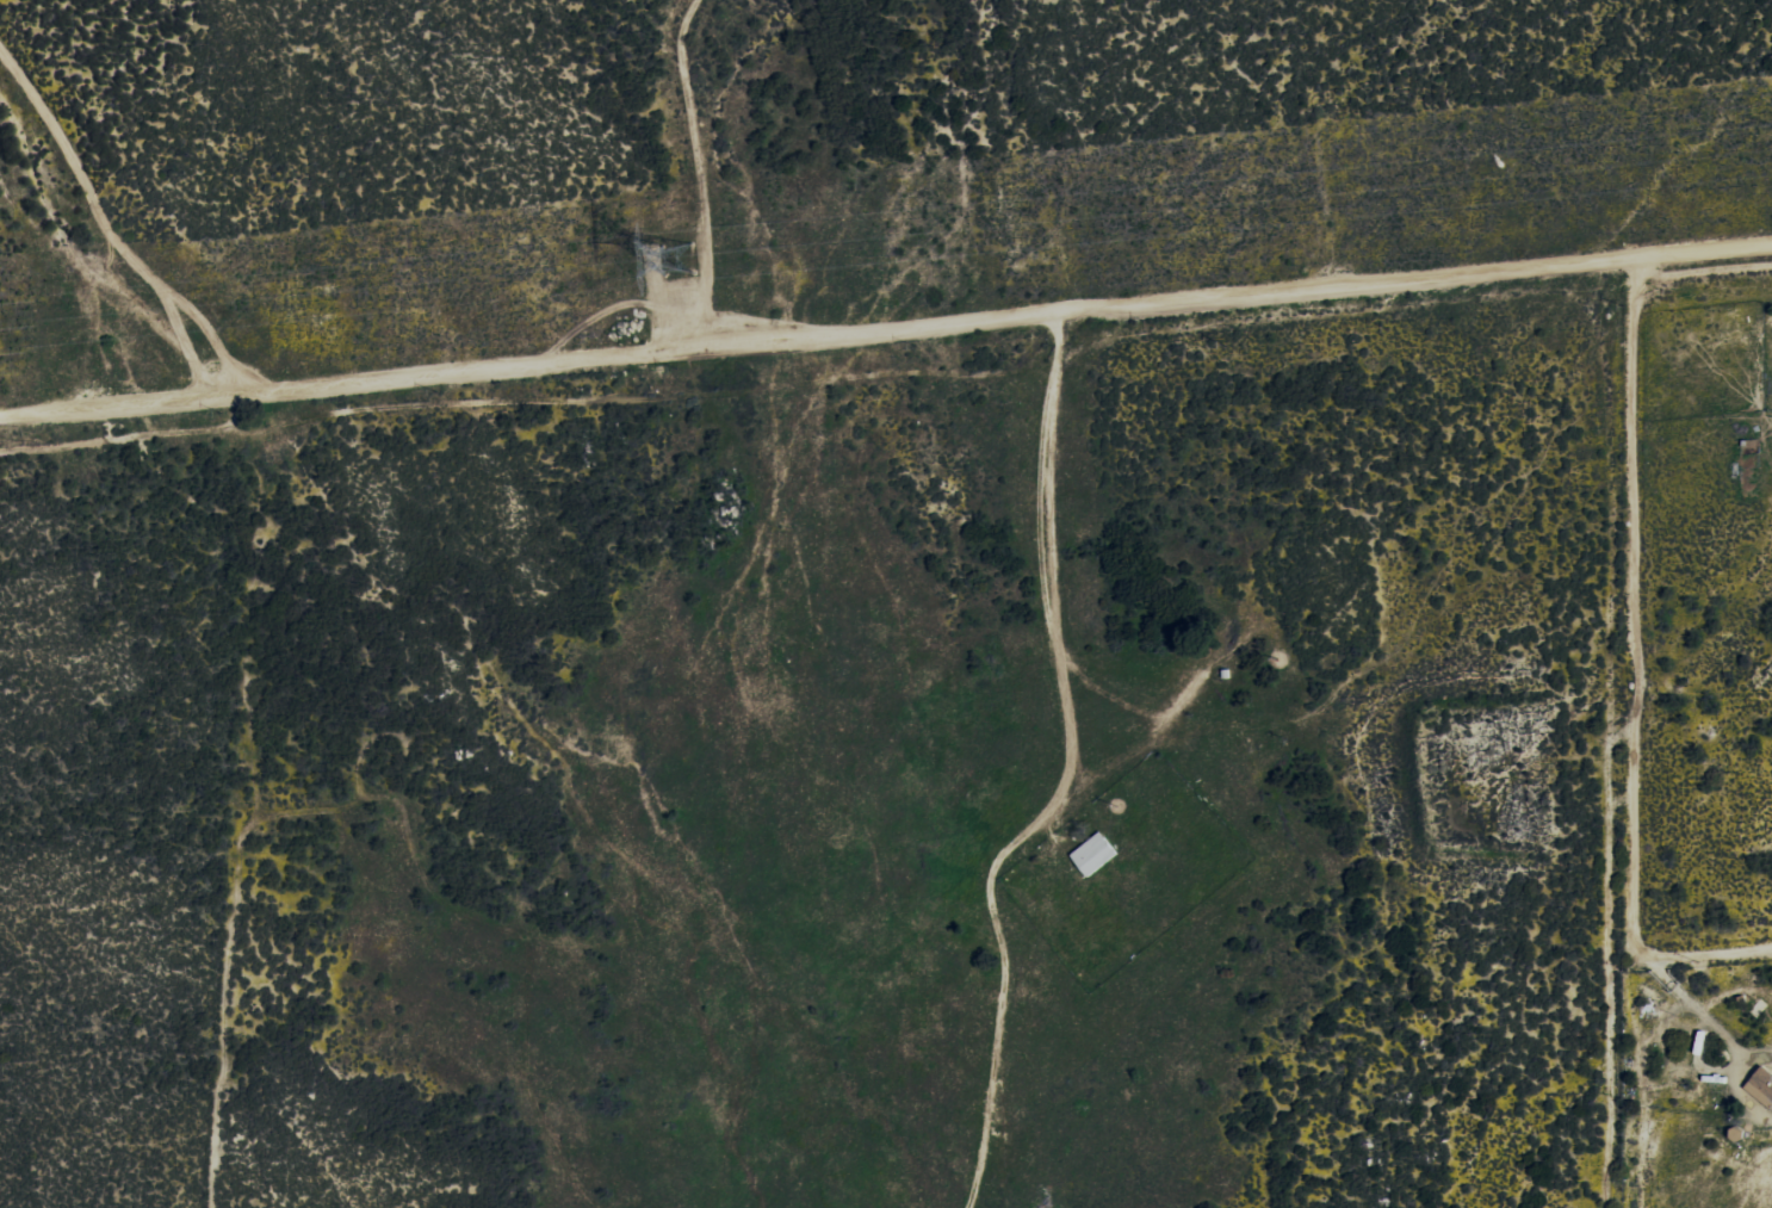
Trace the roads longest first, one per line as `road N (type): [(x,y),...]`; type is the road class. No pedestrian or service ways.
road 1 (residential): [(0,425),(1771,250)]

